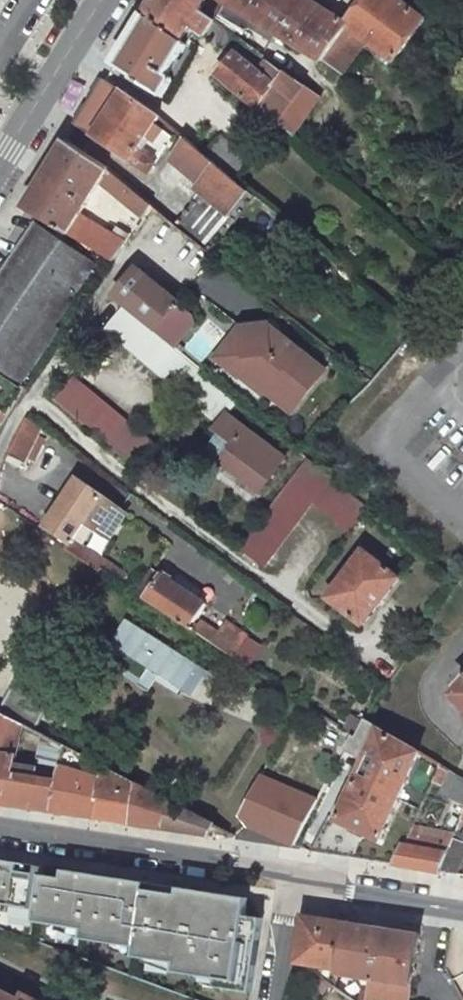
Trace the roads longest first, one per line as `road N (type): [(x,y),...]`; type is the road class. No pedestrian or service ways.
road 1 (residential): [(31,396),(381,664)]
road 2 (unclassified): [(287,868),(0,828)]
road 3 (secondary): [(103,0),(0,164)]
road 4 (residential): [(31,396),(138,245)]
road 5 (unclassified): [(462,898),(287,868)]
road 6 (residential): [(287,868),(267,999)]

